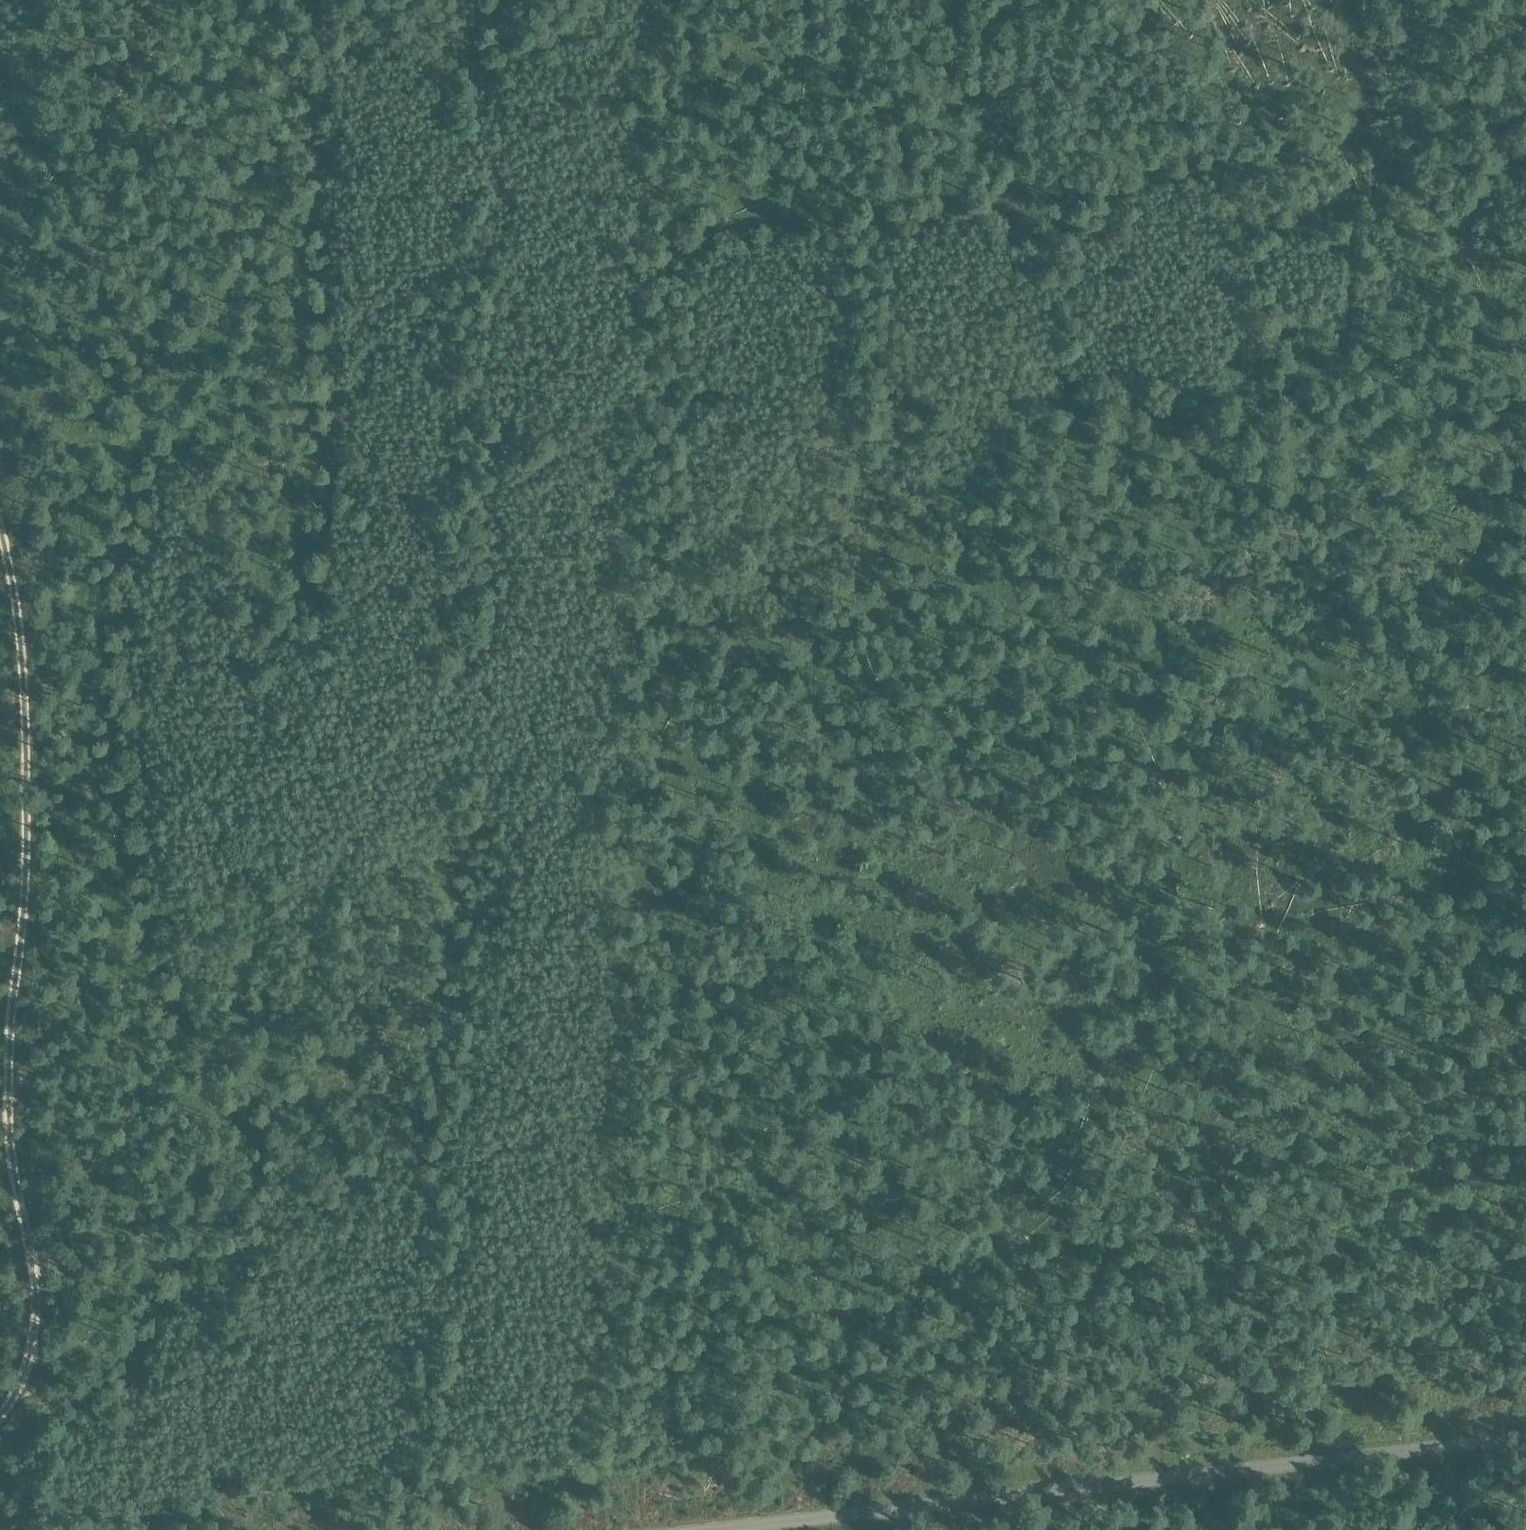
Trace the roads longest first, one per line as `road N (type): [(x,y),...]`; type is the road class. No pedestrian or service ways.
road 1 (track): [(0,541),(30,742),(13,1056),(17,1198),(44,1289),(23,1379),(0,1414)]
road 2 (track): [(732,1529),(1525,1440)]

